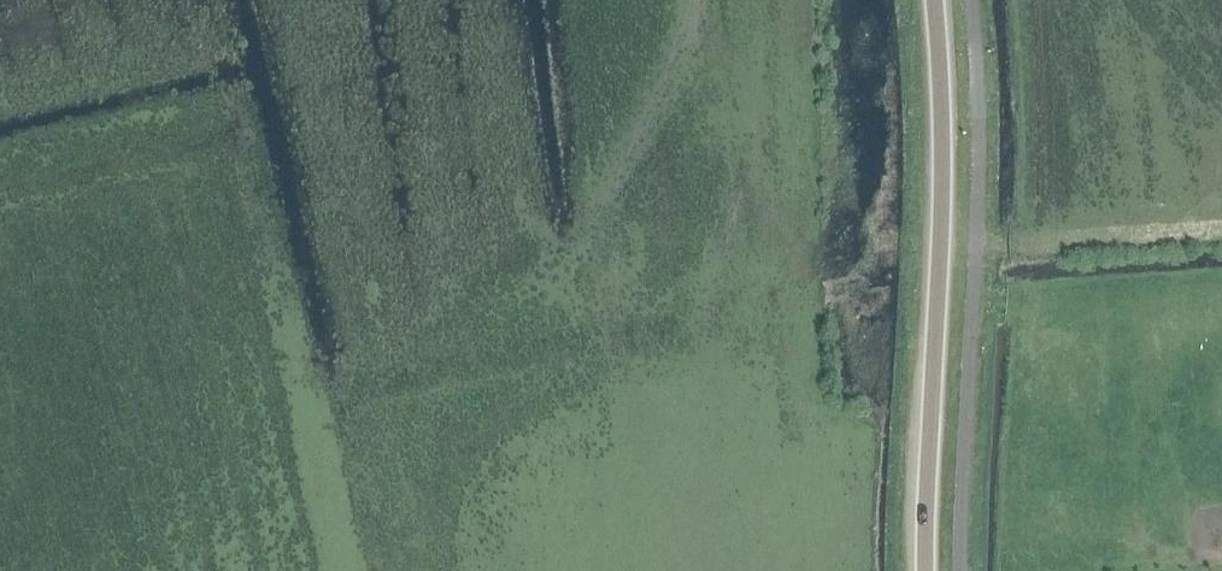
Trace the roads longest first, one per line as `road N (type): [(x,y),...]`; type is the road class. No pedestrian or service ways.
road 1 (unclassified): [(925,570),(941,199),(933,0)]

